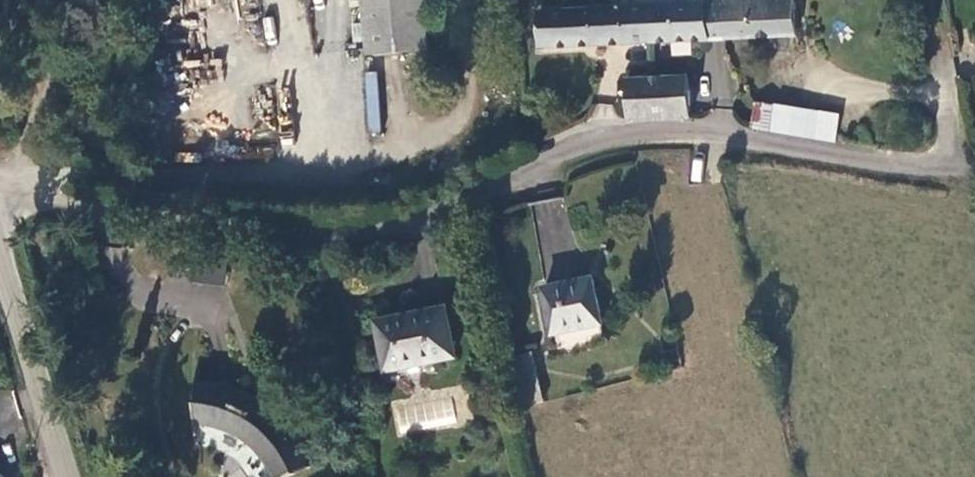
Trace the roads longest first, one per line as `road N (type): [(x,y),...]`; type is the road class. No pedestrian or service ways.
road 1 (unclassified): [(0,201),(44,199),(255,232),(347,235),(407,223),(543,159),(615,136),(718,136),(974,174)]
road 2 (tertiary): [(71,476),(0,239)]
road 3 (track): [(959,173),(930,0)]

